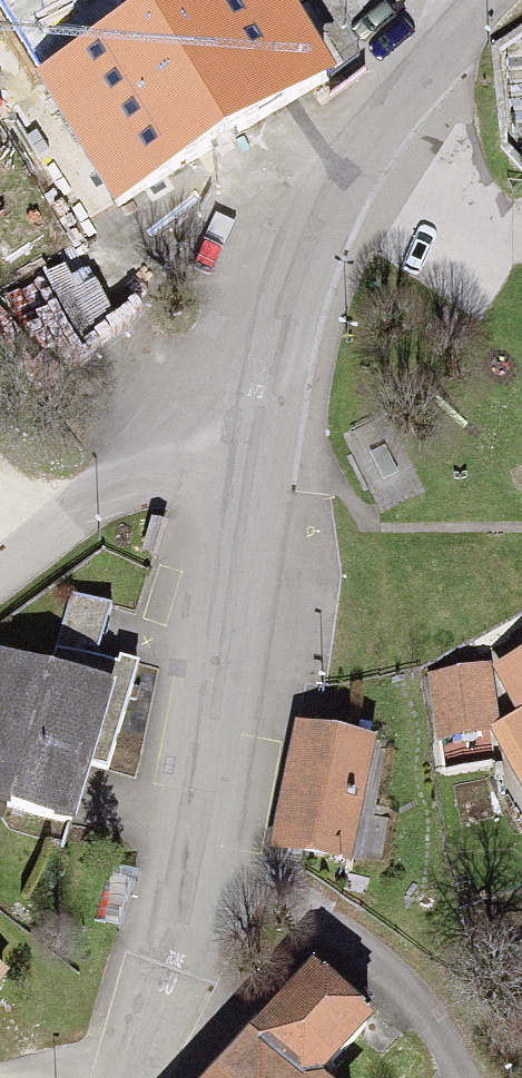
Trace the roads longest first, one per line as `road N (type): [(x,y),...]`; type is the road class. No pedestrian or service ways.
road 1 (residential): [(259,407),(200,750),(154,966),(120,1077)]
road 2 (residential): [(468,0),(314,218),(284,284),(259,407)]
road 3 (residential): [(0,574),(177,441),(259,407)]

